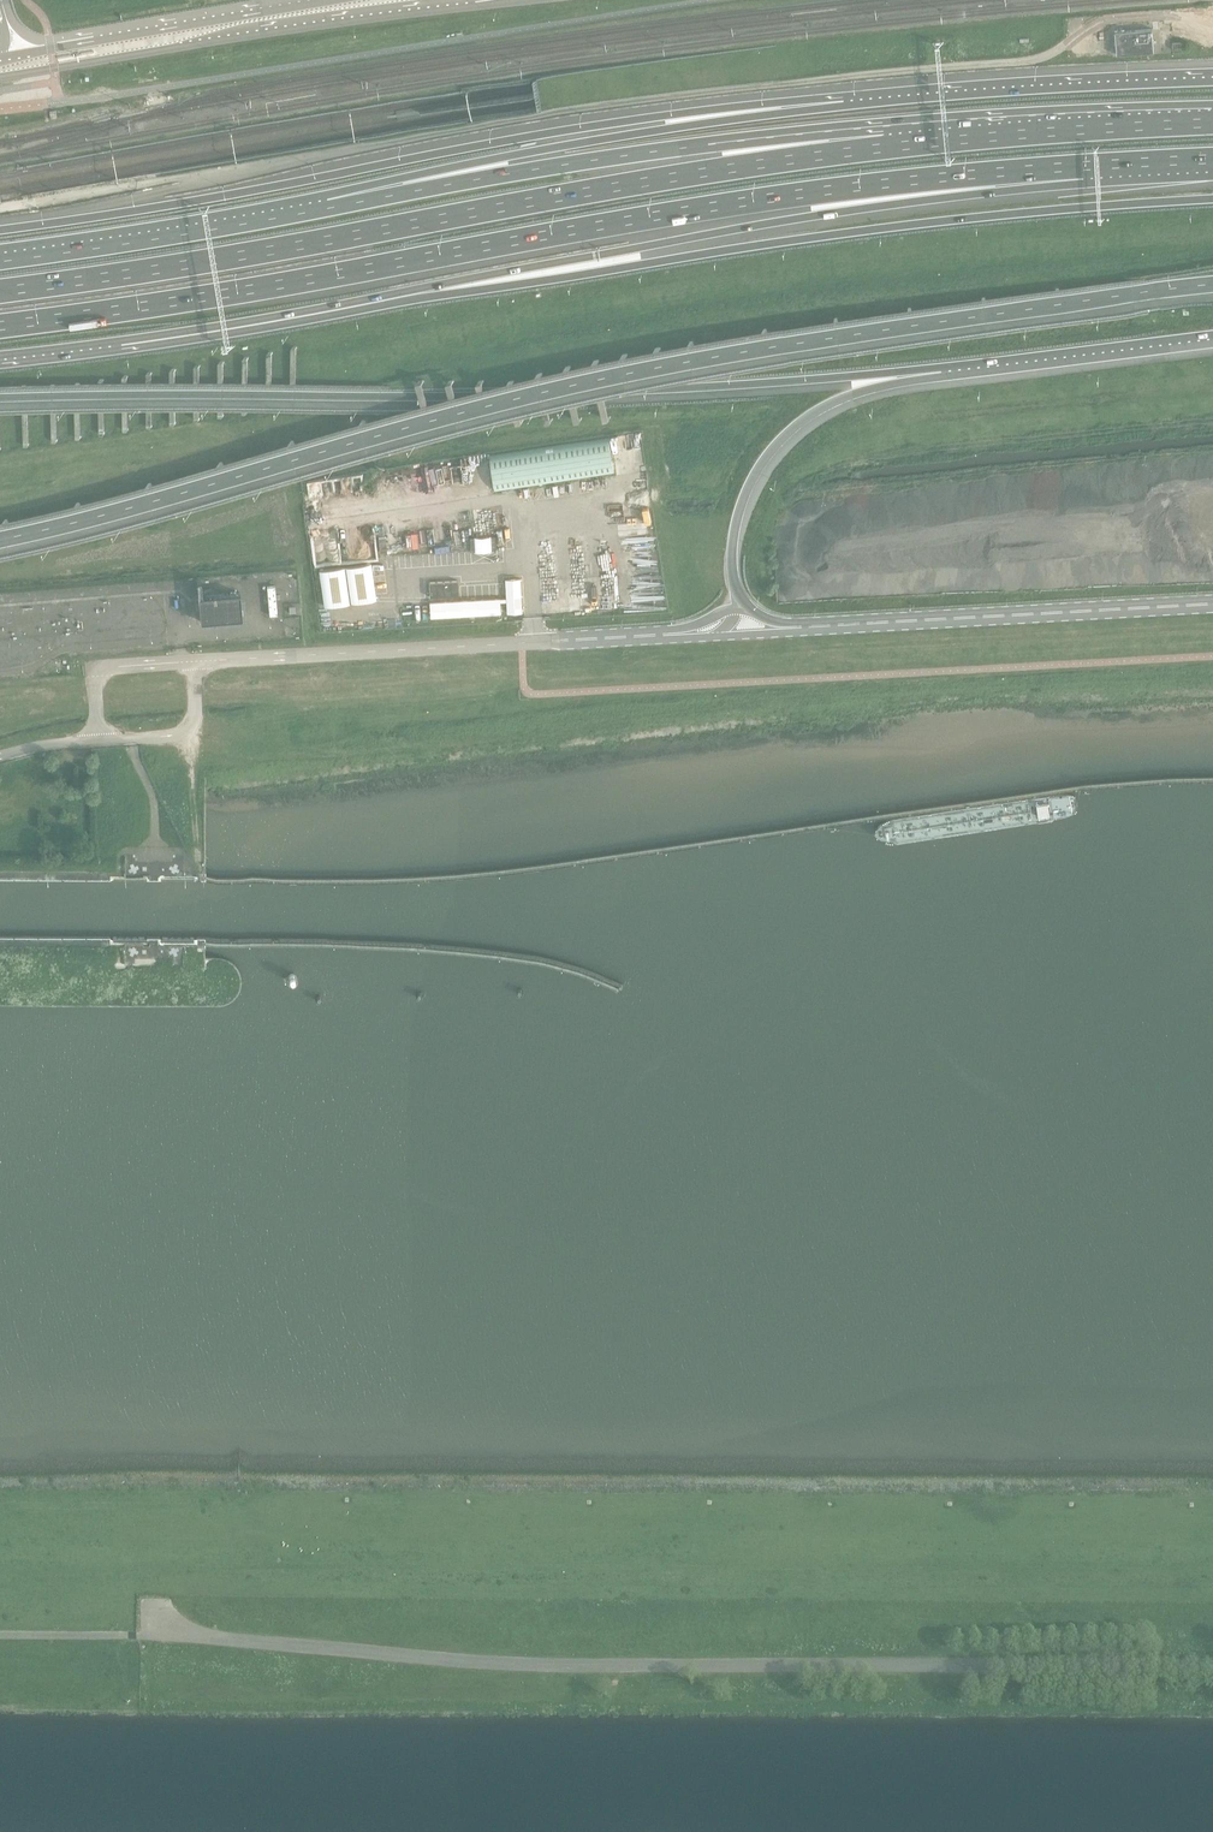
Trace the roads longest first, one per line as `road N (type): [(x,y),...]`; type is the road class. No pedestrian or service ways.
road 1 (motorway): [(0,535),(596,374),(855,330),(1212,283)]
road 2 (motorway): [(0,326),(826,192),(1088,172)]
road 3 (unclassified): [(1212,1666),(528,1663),(126,1635)]
road 4 (motorway): [(0,397),(629,390),(944,373)]
road 5 (motorway): [(909,138),(274,252),(0,292)]
road 6 (motorway): [(848,103),(536,138),(0,228)]
road 7 (motorway): [(441,290),(906,225),(1212,199)]
road 8 (motorway): [(441,290),(719,232),(1088,172)]
road 9 (motorway): [(909,138),(847,133),(601,159),(327,209)]
road 10 (motorway): [(848,103),(508,156),(327,209)]
road 11 (unclassified): [(0,76),(493,0)]
road 12 (unclassified): [(195,660),(666,635)]
road 13 (motorway): [(0,360),(441,290)]
road 14 (unclassified): [(799,626),(1212,602)]
road 15 (motorway): [(1212,78),(848,103)]
road 16 (motorway): [(740,609),(736,523),(775,444),(838,399),(944,373)]
road 17 (motorway): [(327,209),(0,262)]
road 18 (unclassified): [(316,0),(14,55)]
road 19 (motorway): [(1212,124),(909,138)]
road 20 (motorway): [(944,373),(1212,339)]
road 21 (unclassified): [(98,739),(188,728),(195,720),(195,660)]
road 22 (unclassified): [(195,660),(102,672),(98,739)]
road 23 (motorway): [(1088,172),(1212,164)]

